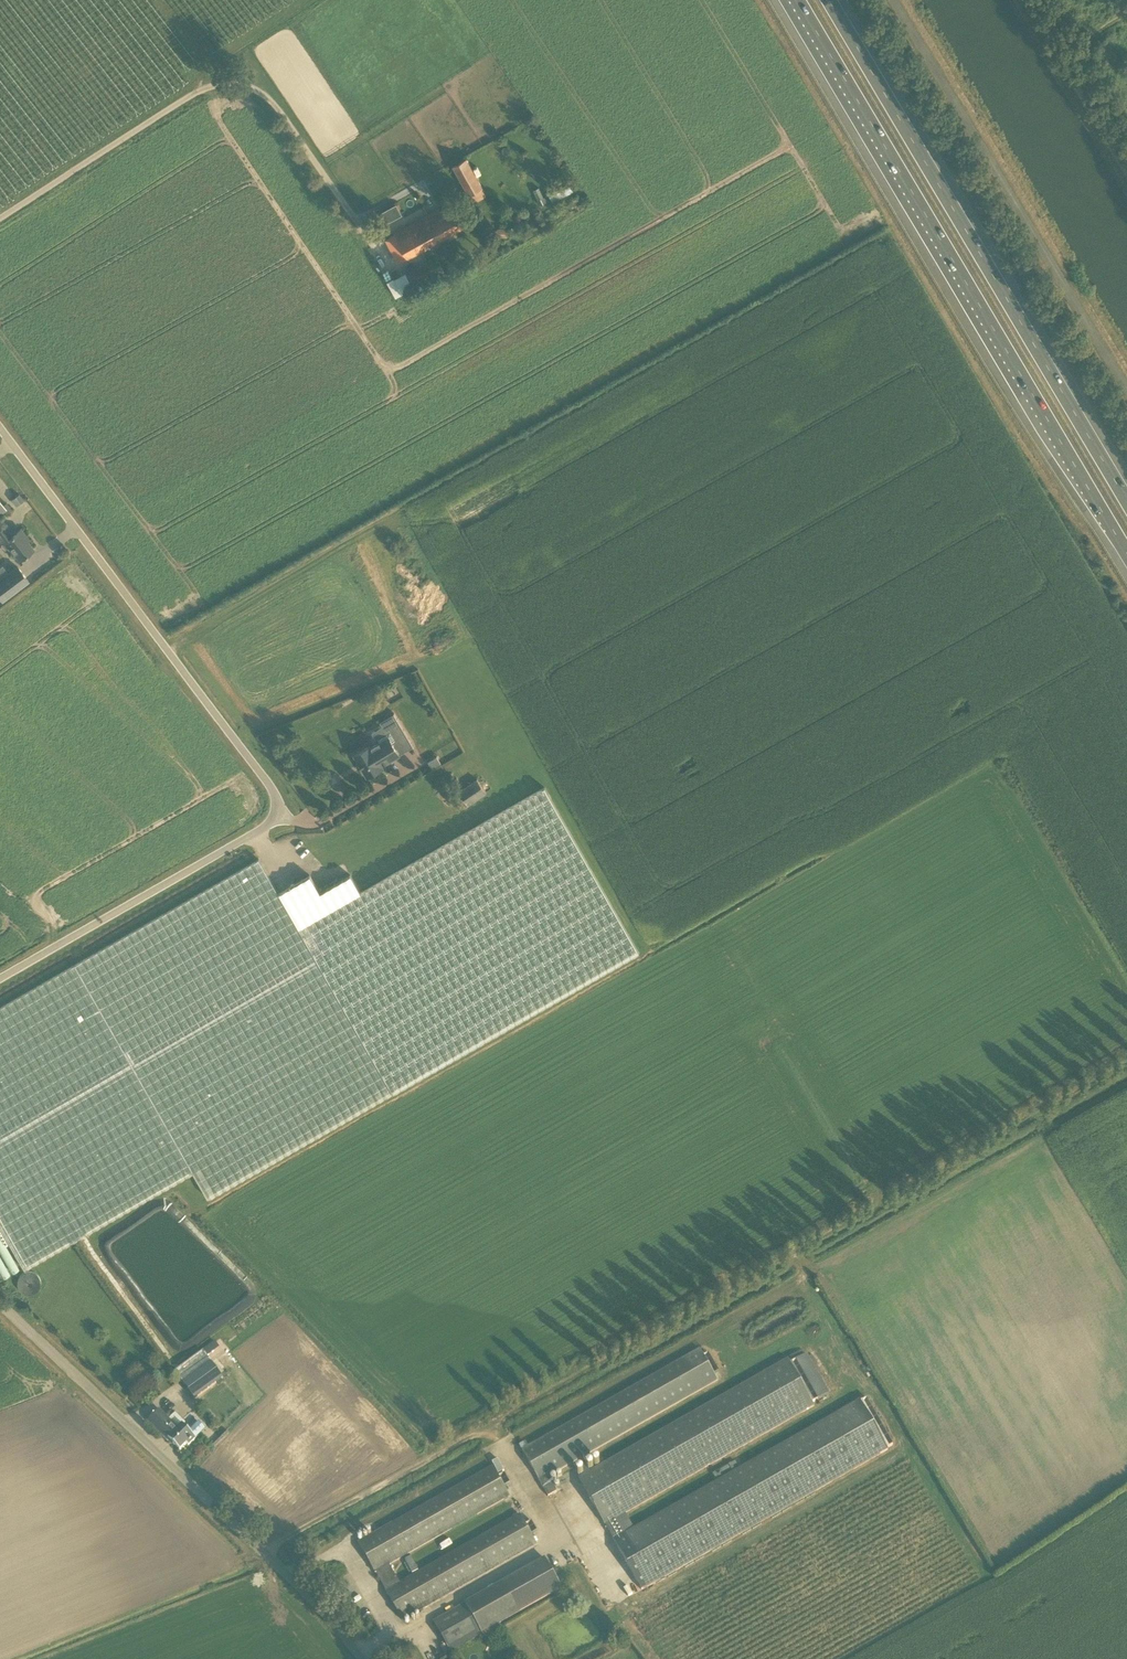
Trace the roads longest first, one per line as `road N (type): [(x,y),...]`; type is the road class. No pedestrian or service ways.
road 1 (unclassified): [(0,985),(271,835),(282,813),(275,789),(0,427)]
road 2 (motorway): [(798,0),(1126,553)]
road 3 (motorway): [(1126,500),(832,0)]
road 4 (unclassified): [(368,1658),(292,1570),(0,1308)]
road 5 (unclassified): [(0,221),(224,82),(248,81),(270,91),(299,123),(372,233)]
road 6 (unclassified): [(1126,369),(908,0)]
road 7 (track): [(1022,0),(1126,179)]
road 8 (track): [(1126,17),(1084,49),(1037,0)]

